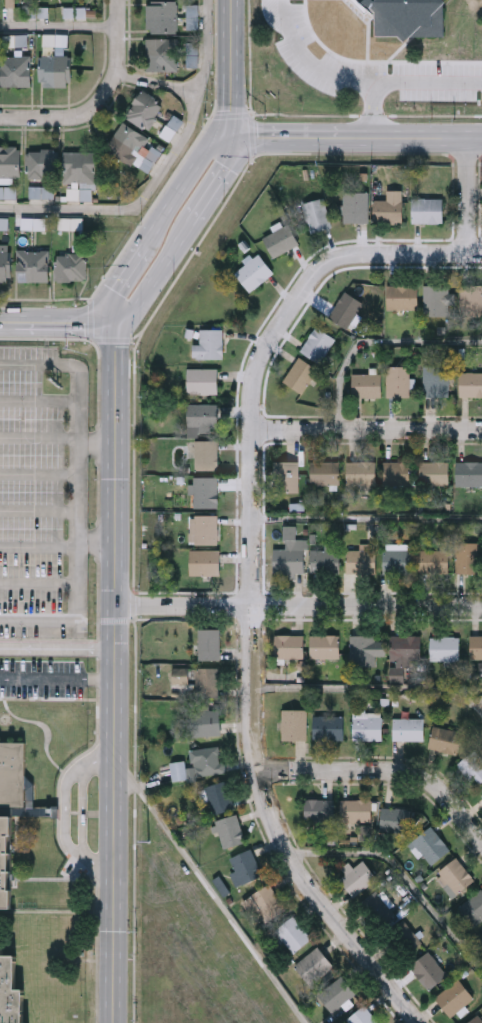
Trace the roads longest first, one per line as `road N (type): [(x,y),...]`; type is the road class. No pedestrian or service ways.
road 1 (secondary): [(114,1022),(116,322)]
road 2 (residential): [(254,607),(255,386),(318,274),(352,254),(481,255)]
road 3 (residential): [(254,607),(251,729),(269,814),(305,879),(418,1022)]
road 4 (residential): [(115,607),(481,609)]
road 5 (residential): [(260,771),(408,773),(435,788),(481,840)]
road 6 (secondary): [(233,140),(481,136)]
road 7 (secondary): [(233,140),(209,145),(115,292),(116,322)]
road 8 (residential): [(254,430),(481,430)]
road 9 (secondary): [(116,322),(142,307),(225,170),(233,140)]
road 10 (secondary): [(231,0),(233,140)]
road 11 (residential): [(86,110),(100,103),(119,66),(119,0)]

